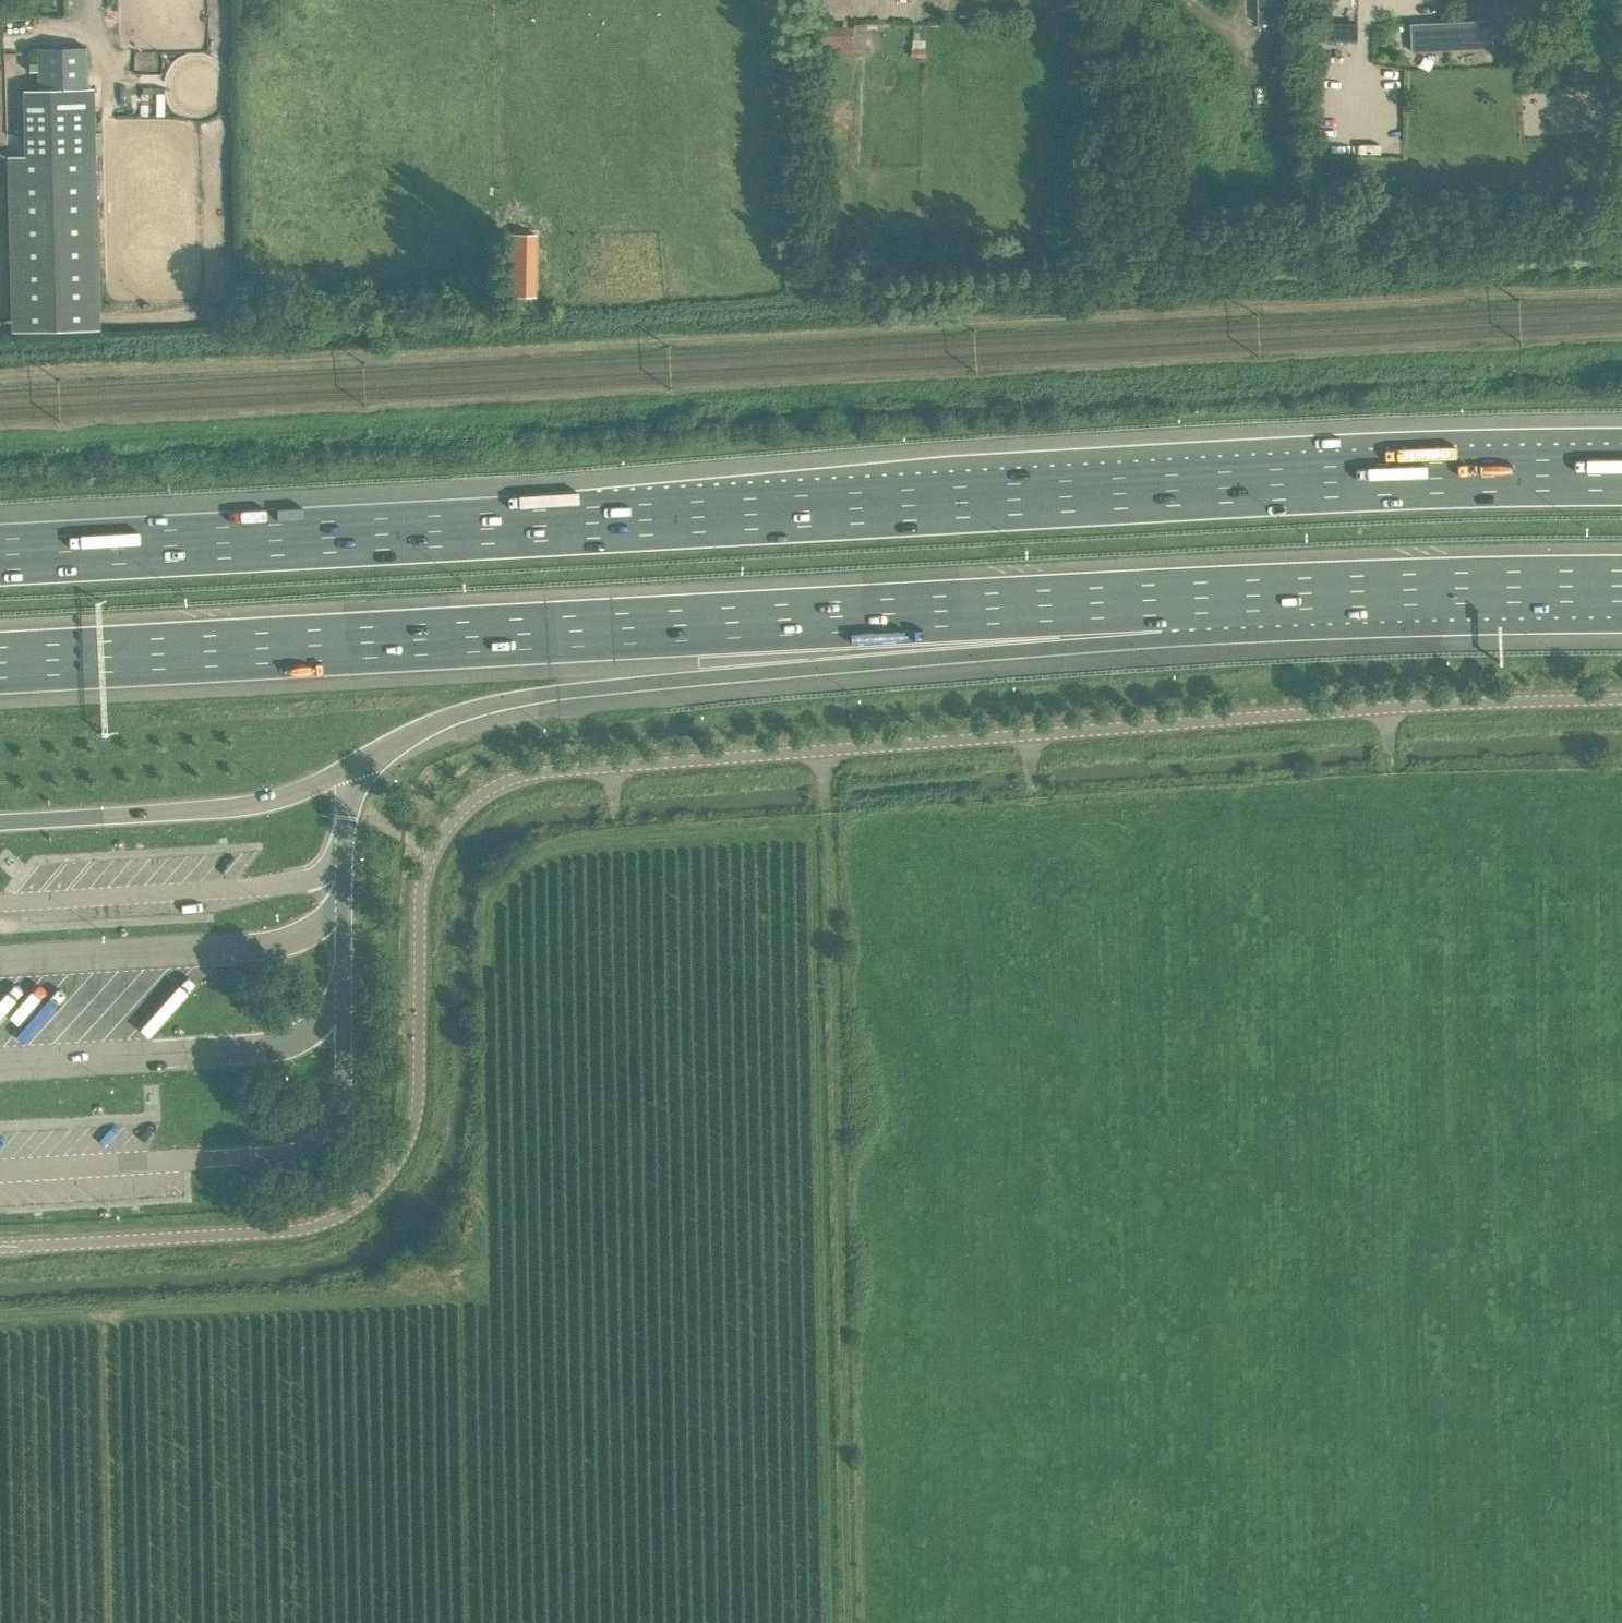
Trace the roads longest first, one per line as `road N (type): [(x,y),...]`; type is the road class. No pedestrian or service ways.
road 1 (unclassified): [(1621,699),(1459,703),(530,775),(497,787),(455,820),(434,854),(421,905),(424,1103),(400,1169),(371,1203),(279,1235),(0,1249)]
road 2 (motorway): [(1621,474),(1478,474),(0,553)]
road 3 (motorway): [(0,662),(1168,598)]
road 4 (motorway): [(355,770),(436,722),(466,714),(1168,598)]
road 5 (motorway): [(1168,598),(1621,586)]

